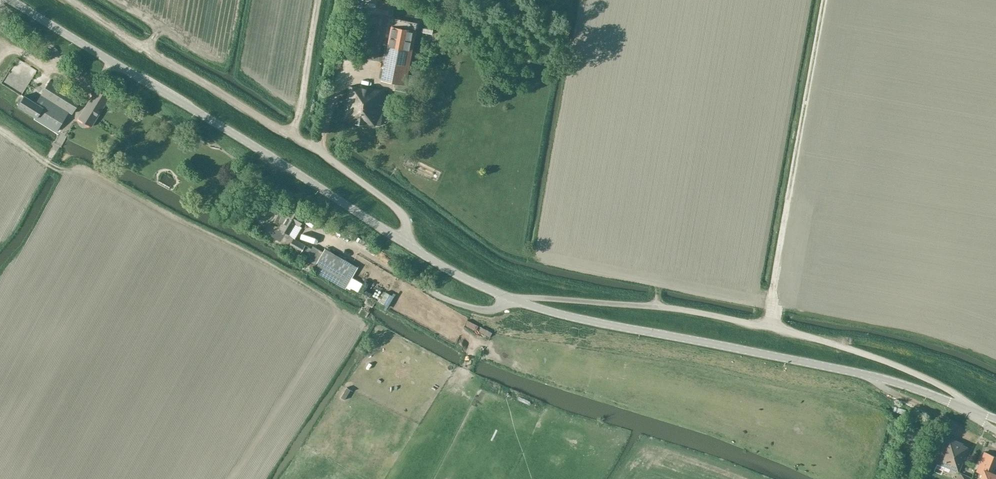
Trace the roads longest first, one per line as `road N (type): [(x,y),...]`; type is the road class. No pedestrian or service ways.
road 1 (tertiary): [(969,409),(880,377),(509,299),(14,0)]
road 2 (track): [(768,326),(826,0)]

